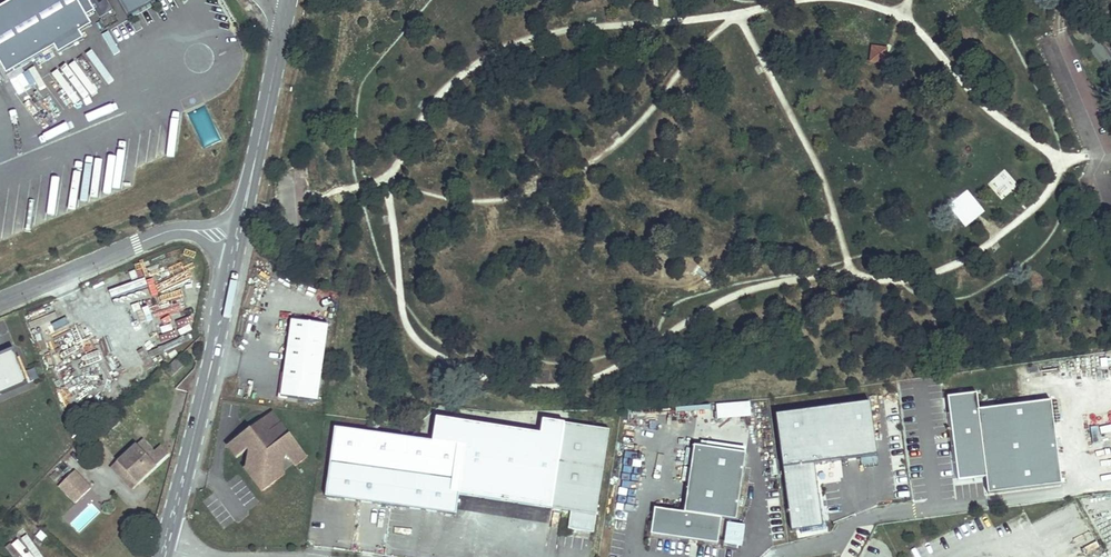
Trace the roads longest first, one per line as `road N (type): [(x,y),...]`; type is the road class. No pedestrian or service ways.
road 1 (unclassified): [(164,555),(239,233)]
road 2 (residential): [(239,233),(172,229),(0,300)]
road 3 (unclassified): [(239,233),(289,0)]

